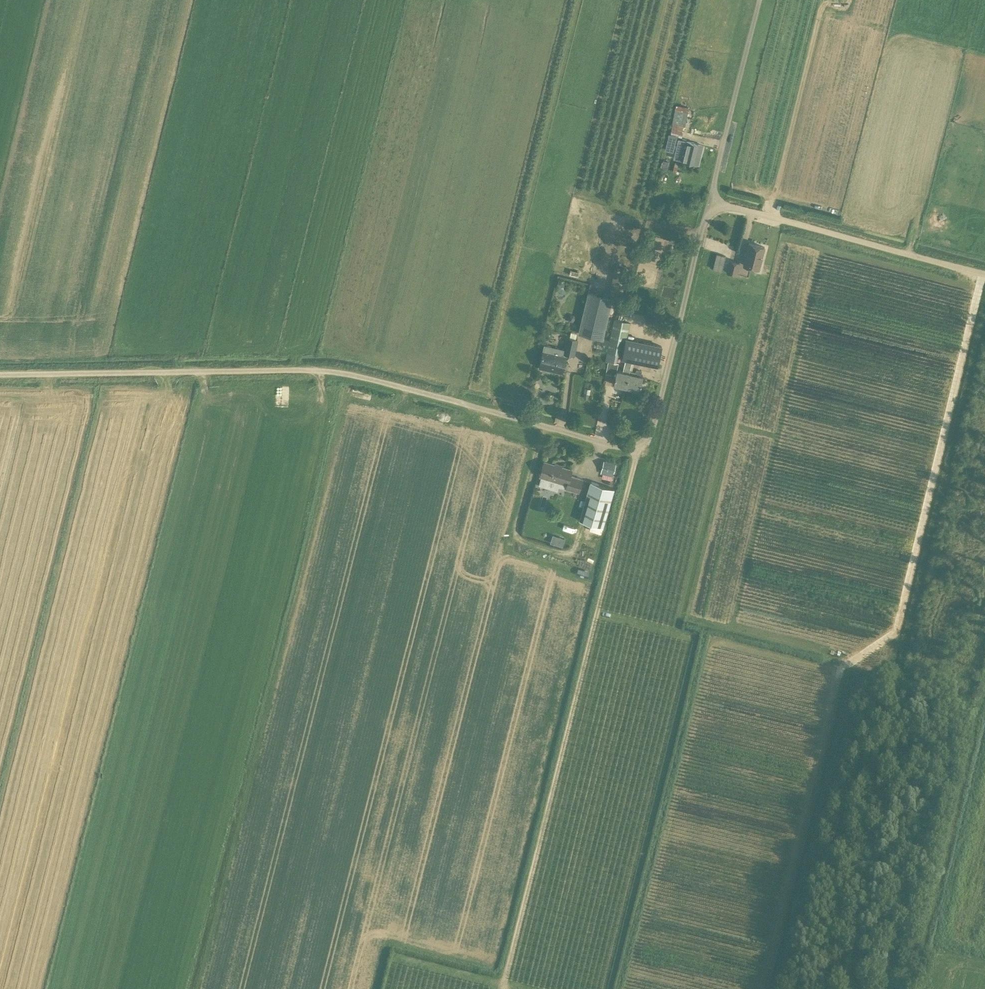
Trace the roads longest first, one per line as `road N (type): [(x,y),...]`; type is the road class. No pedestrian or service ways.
road 1 (unclassified): [(634,451),(328,376),(0,374)]
road 2 (unclassified): [(984,274),(707,202)]
road 3 (unclassified): [(634,451),(707,202)]
road 4 (unclassified): [(707,202),(754,0)]

